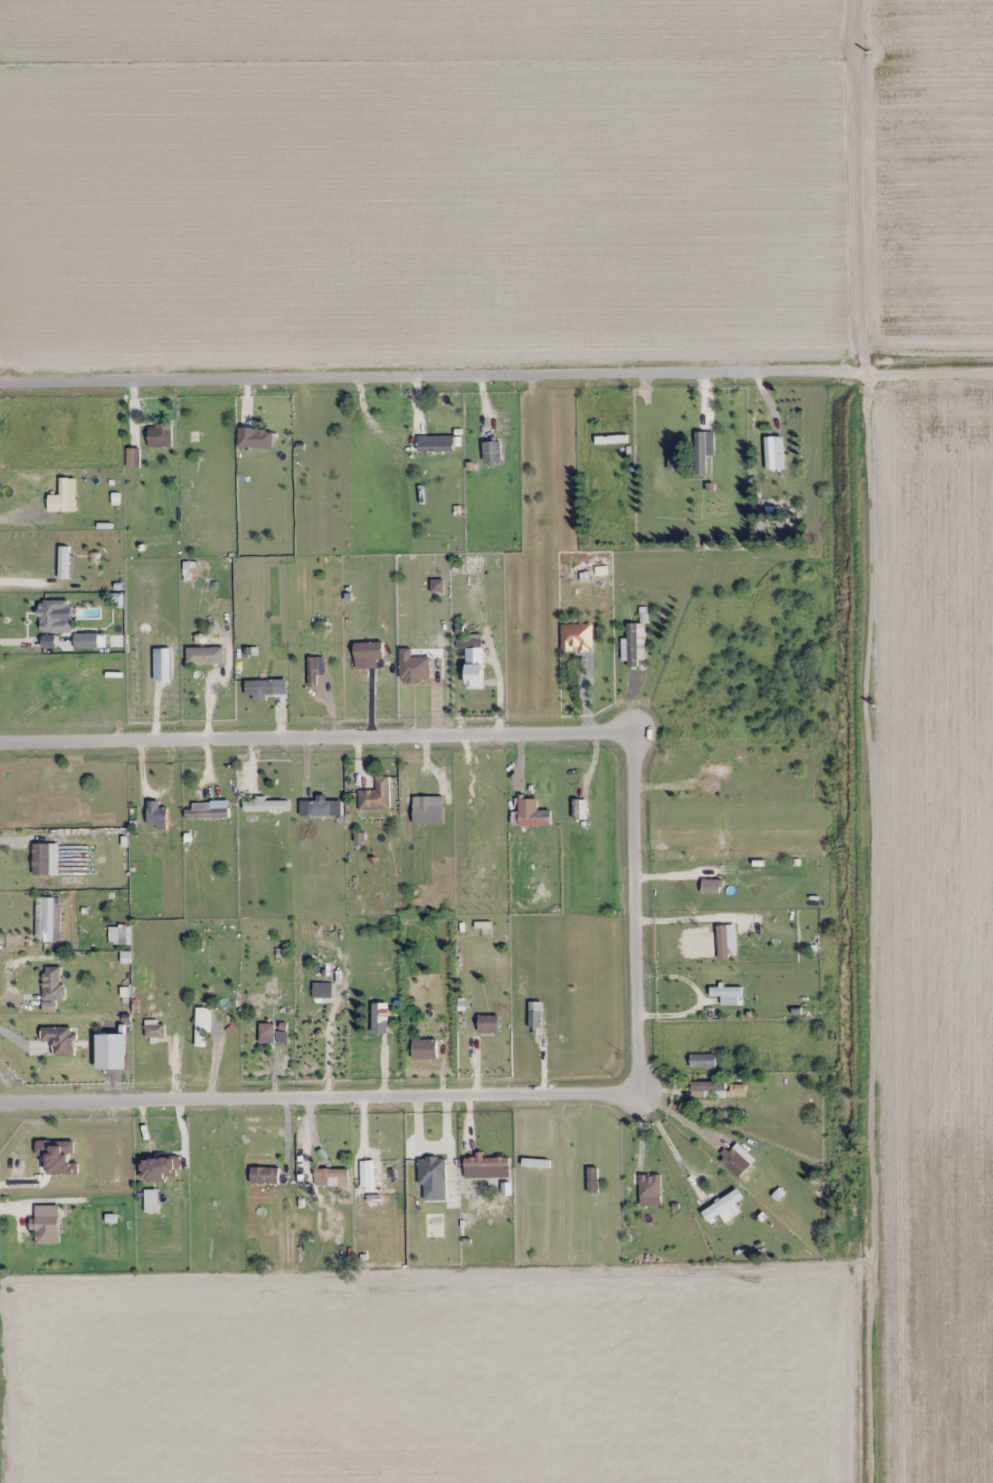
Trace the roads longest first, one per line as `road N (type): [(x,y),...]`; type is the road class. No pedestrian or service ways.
road 1 (residential): [(0,1102),(639,1095),(631,731),(0,745)]
road 2 (residential): [(865,372),(872,1482)]
road 3 (residential): [(0,383),(992,373)]
road 4 (residential): [(862,0),(865,372)]

